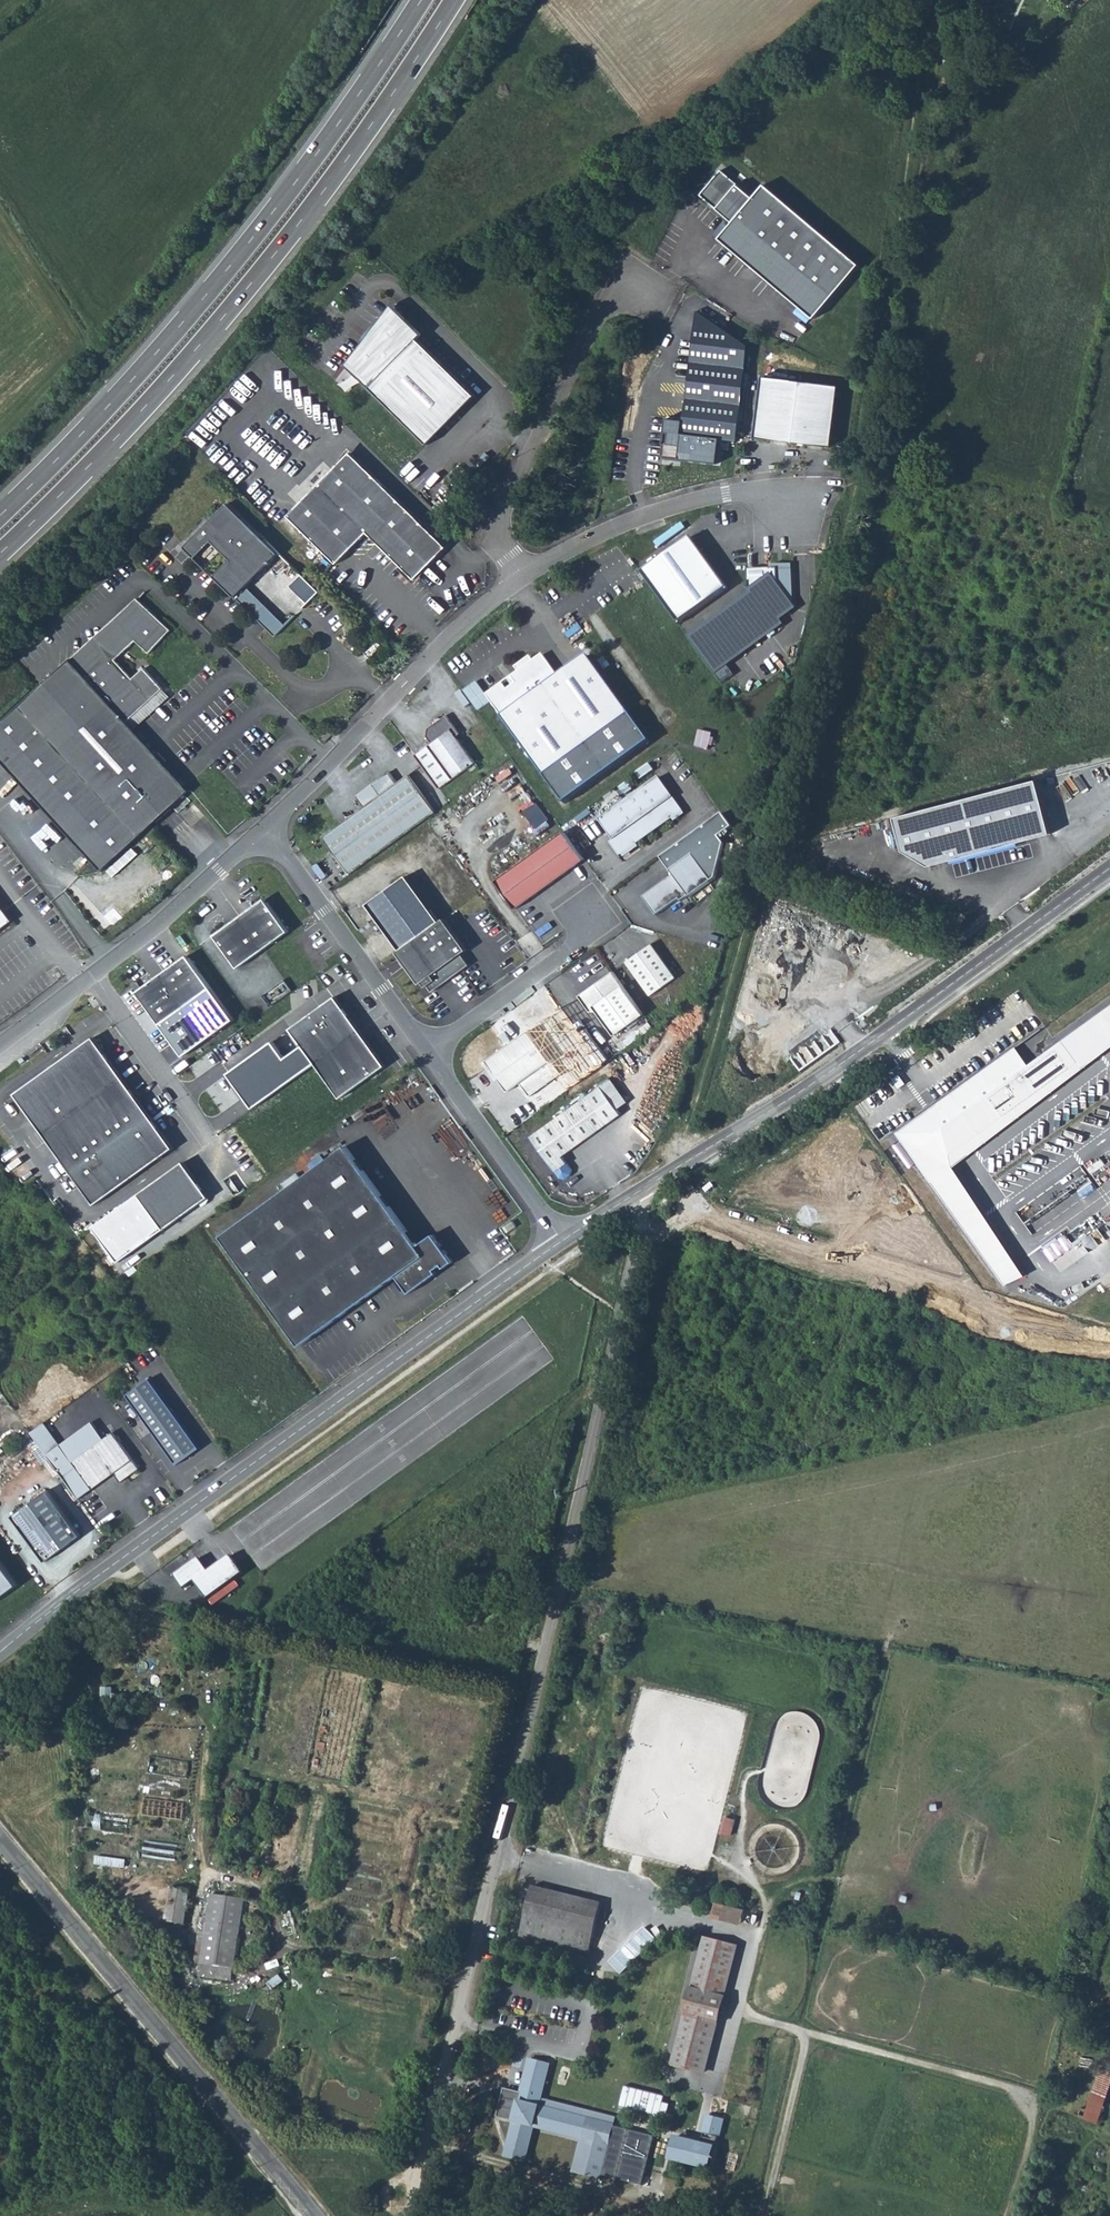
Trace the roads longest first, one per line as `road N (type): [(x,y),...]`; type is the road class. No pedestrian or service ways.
road 1 (residential): [(610,1214),(627,1268),(412,2215)]
road 2 (trunk): [(0,552),(224,316),(361,138),(453,0)]
road 3 (tertiary): [(567,1244),(0,1653)]
road 4 (trunk): [(422,0),(223,277),(0,515)]
road 5 (tertiary): [(1109,865),(804,1090),(610,1214)]
road 6 (tertiary): [(0,1838),(317,2215)]
road 7 (track): [(1008,2215),(1037,2100),(734,2011)]
road 8 (residential): [(264,831),(444,641),(524,575)]
road 9 (residential): [(524,575),(495,538),(502,510),(606,307),(640,291)]
road 10 (residential): [(524,575),(615,528),(710,496),(765,488),(802,502)]
road 11 (track): [(713,2215),(429,2143)]
road 12 (residential): [(264,831),(426,1052)]
road 13 (residential): [(426,1052),(567,1244)]
road 14 (residential): [(426,1052),(579,945),(591,908)]
road 15 (residential): [(92,975),(264,831)]
road 16 (residential): [(206,1138),(92,975)]
road 17 (track): [(760,2215),(807,2031)]
road 18 (track): [(468,1977),(285,1943)]

